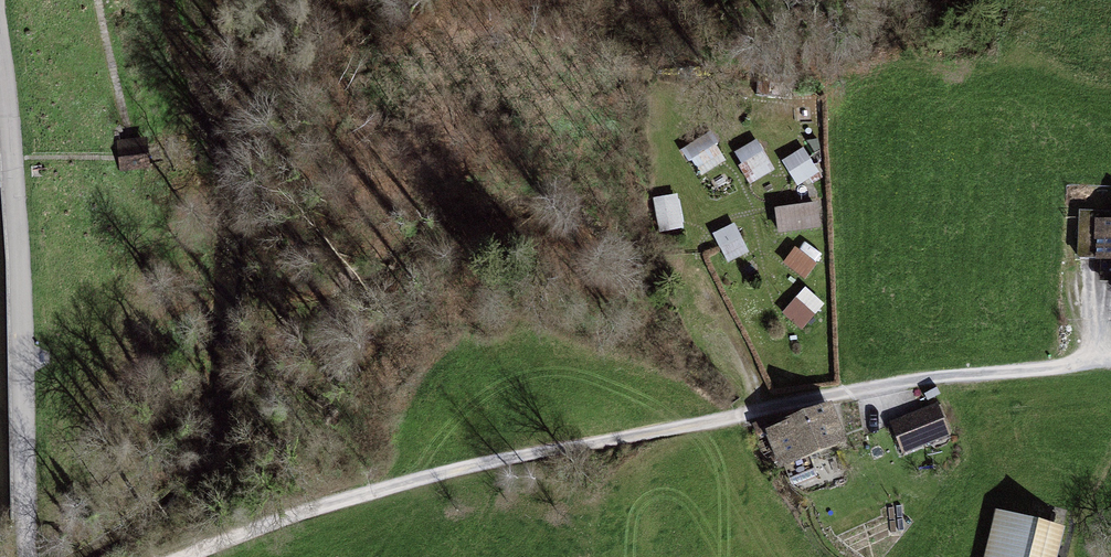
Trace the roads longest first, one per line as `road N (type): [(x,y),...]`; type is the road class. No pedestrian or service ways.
road 1 (track): [(1110,367),(887,388),(557,451),(158,556)]
road 2 (unclassified): [(35,556),(0,14)]

